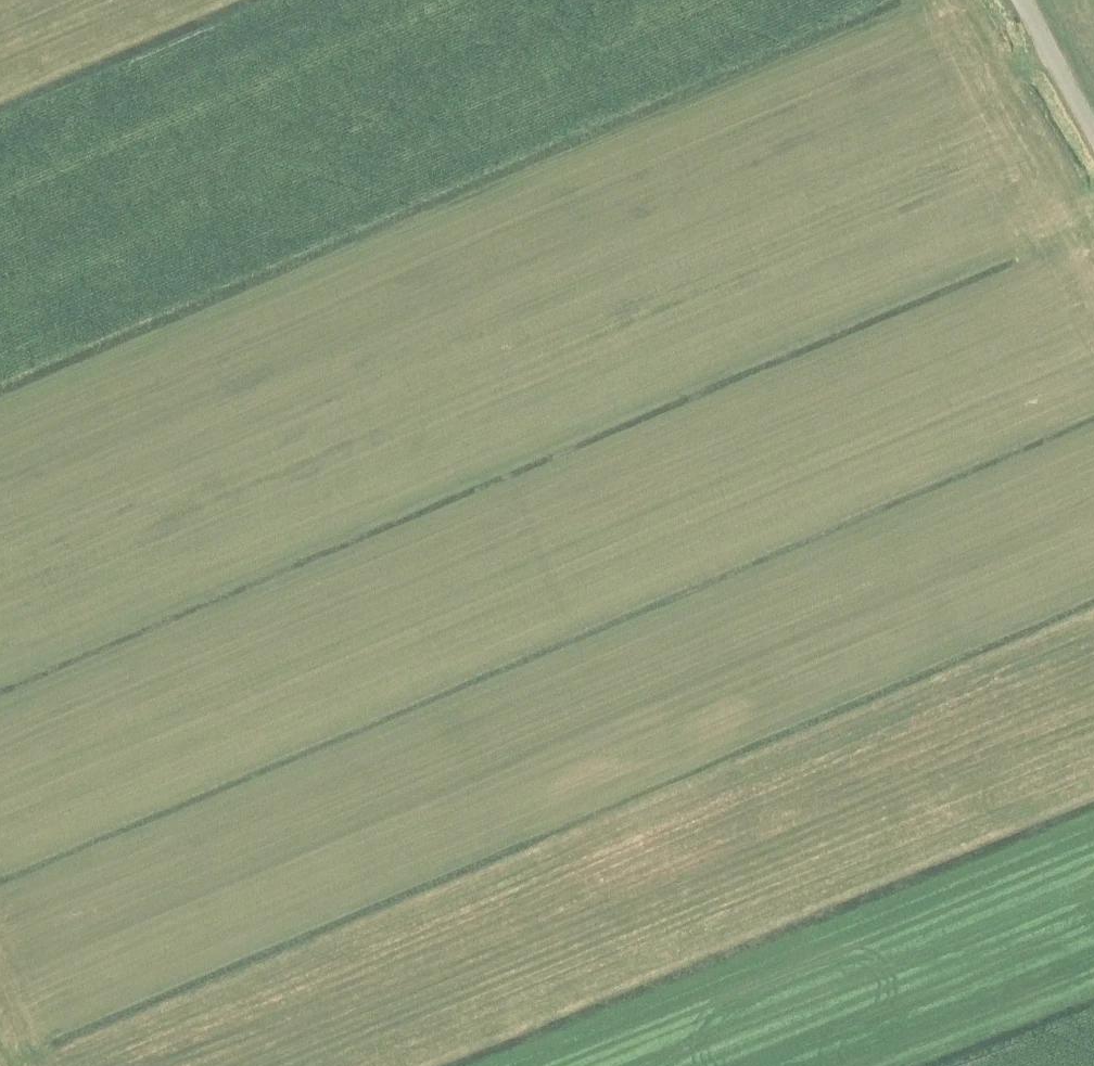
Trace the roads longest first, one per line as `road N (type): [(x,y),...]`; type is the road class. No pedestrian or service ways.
road 1 (unclassified): [(1093,127),(1025,0)]

